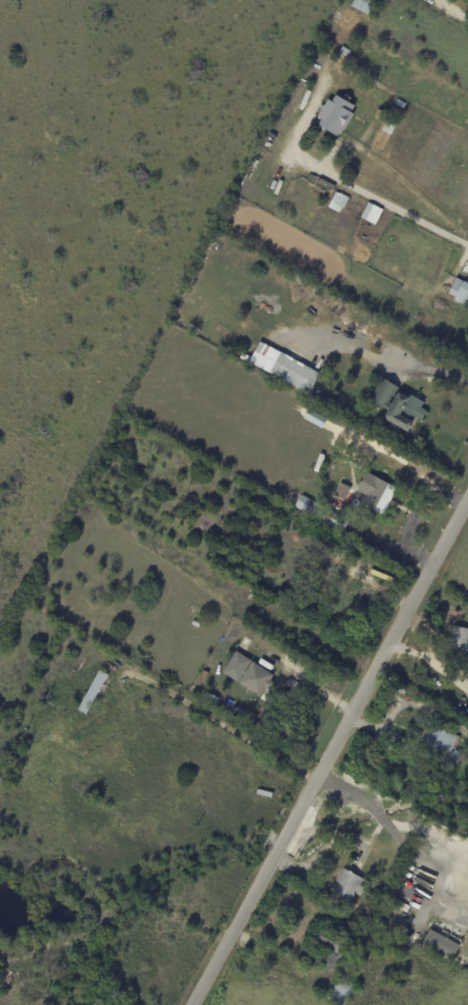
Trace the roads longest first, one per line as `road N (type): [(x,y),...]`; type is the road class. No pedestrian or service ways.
road 1 (residential): [(194,1004),(467,488)]
road 2 (residential): [(60,505),(371,670)]

